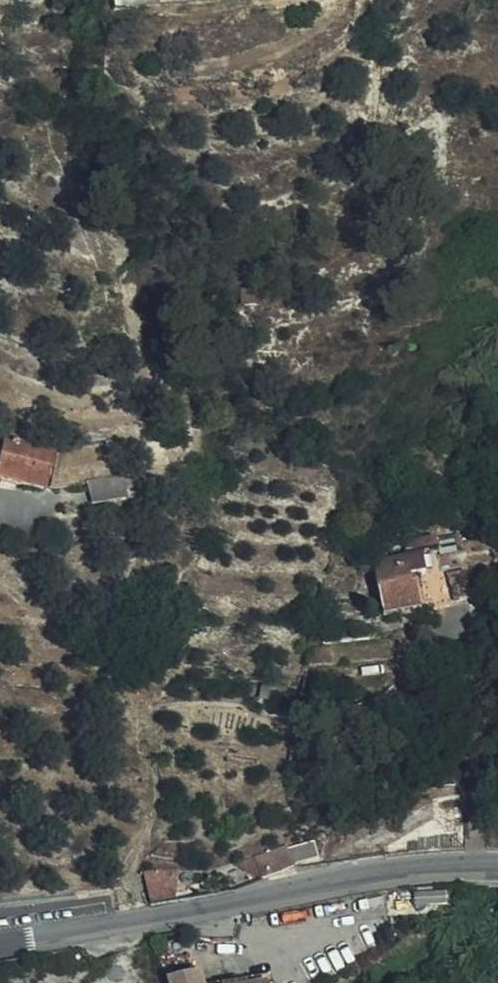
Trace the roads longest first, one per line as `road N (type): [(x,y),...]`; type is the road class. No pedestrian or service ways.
road 1 (secondary): [(497,866),(352,877),(0,941)]

